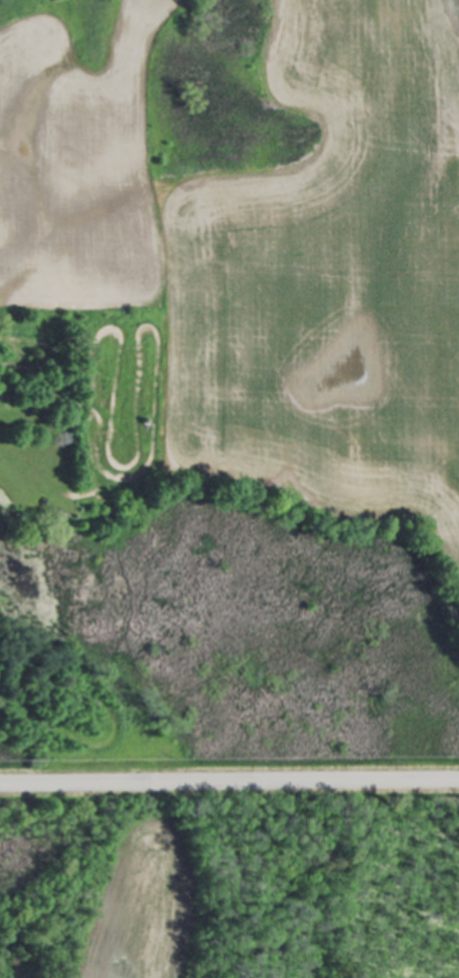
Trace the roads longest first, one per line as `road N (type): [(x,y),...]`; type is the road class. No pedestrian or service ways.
road 1 (residential): [(0,782),(458,779)]

